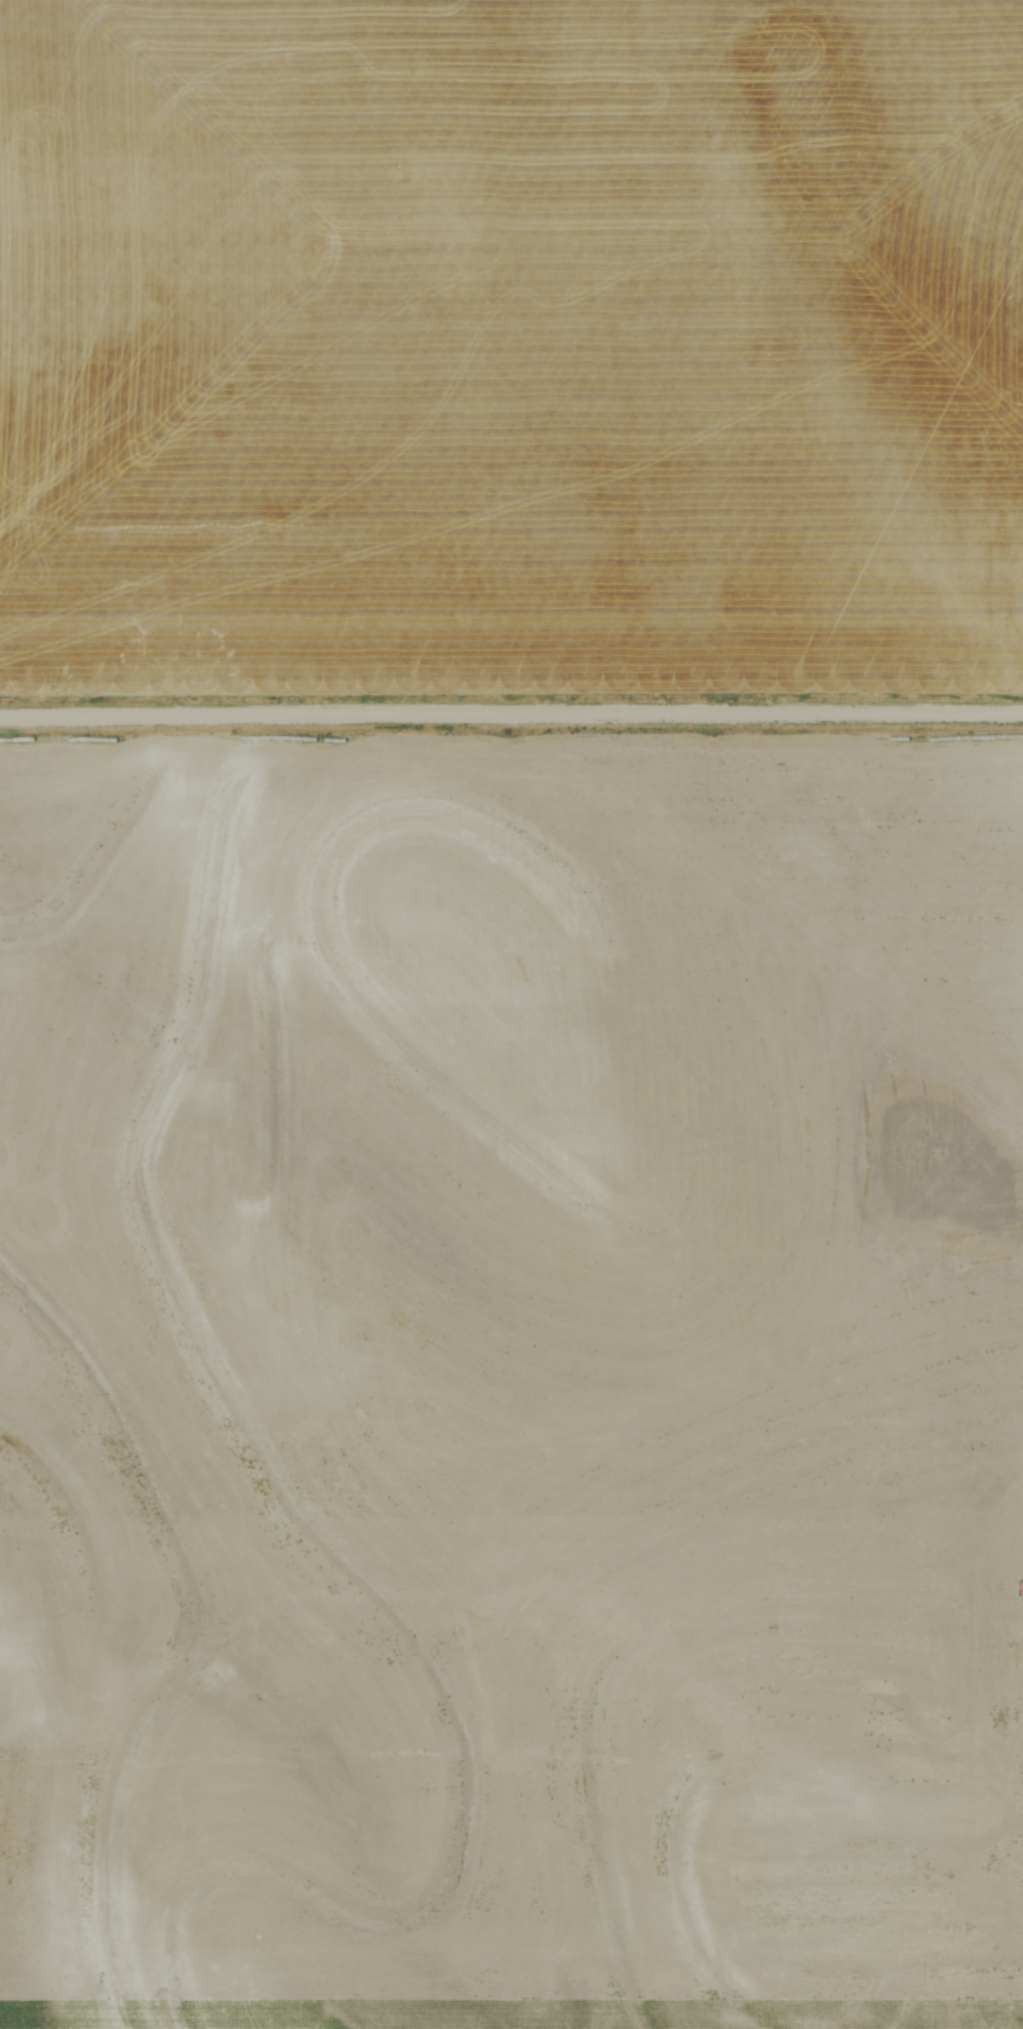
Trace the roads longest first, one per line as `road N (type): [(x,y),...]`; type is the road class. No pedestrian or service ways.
road 1 (residential): [(1022,713),(0,716)]

